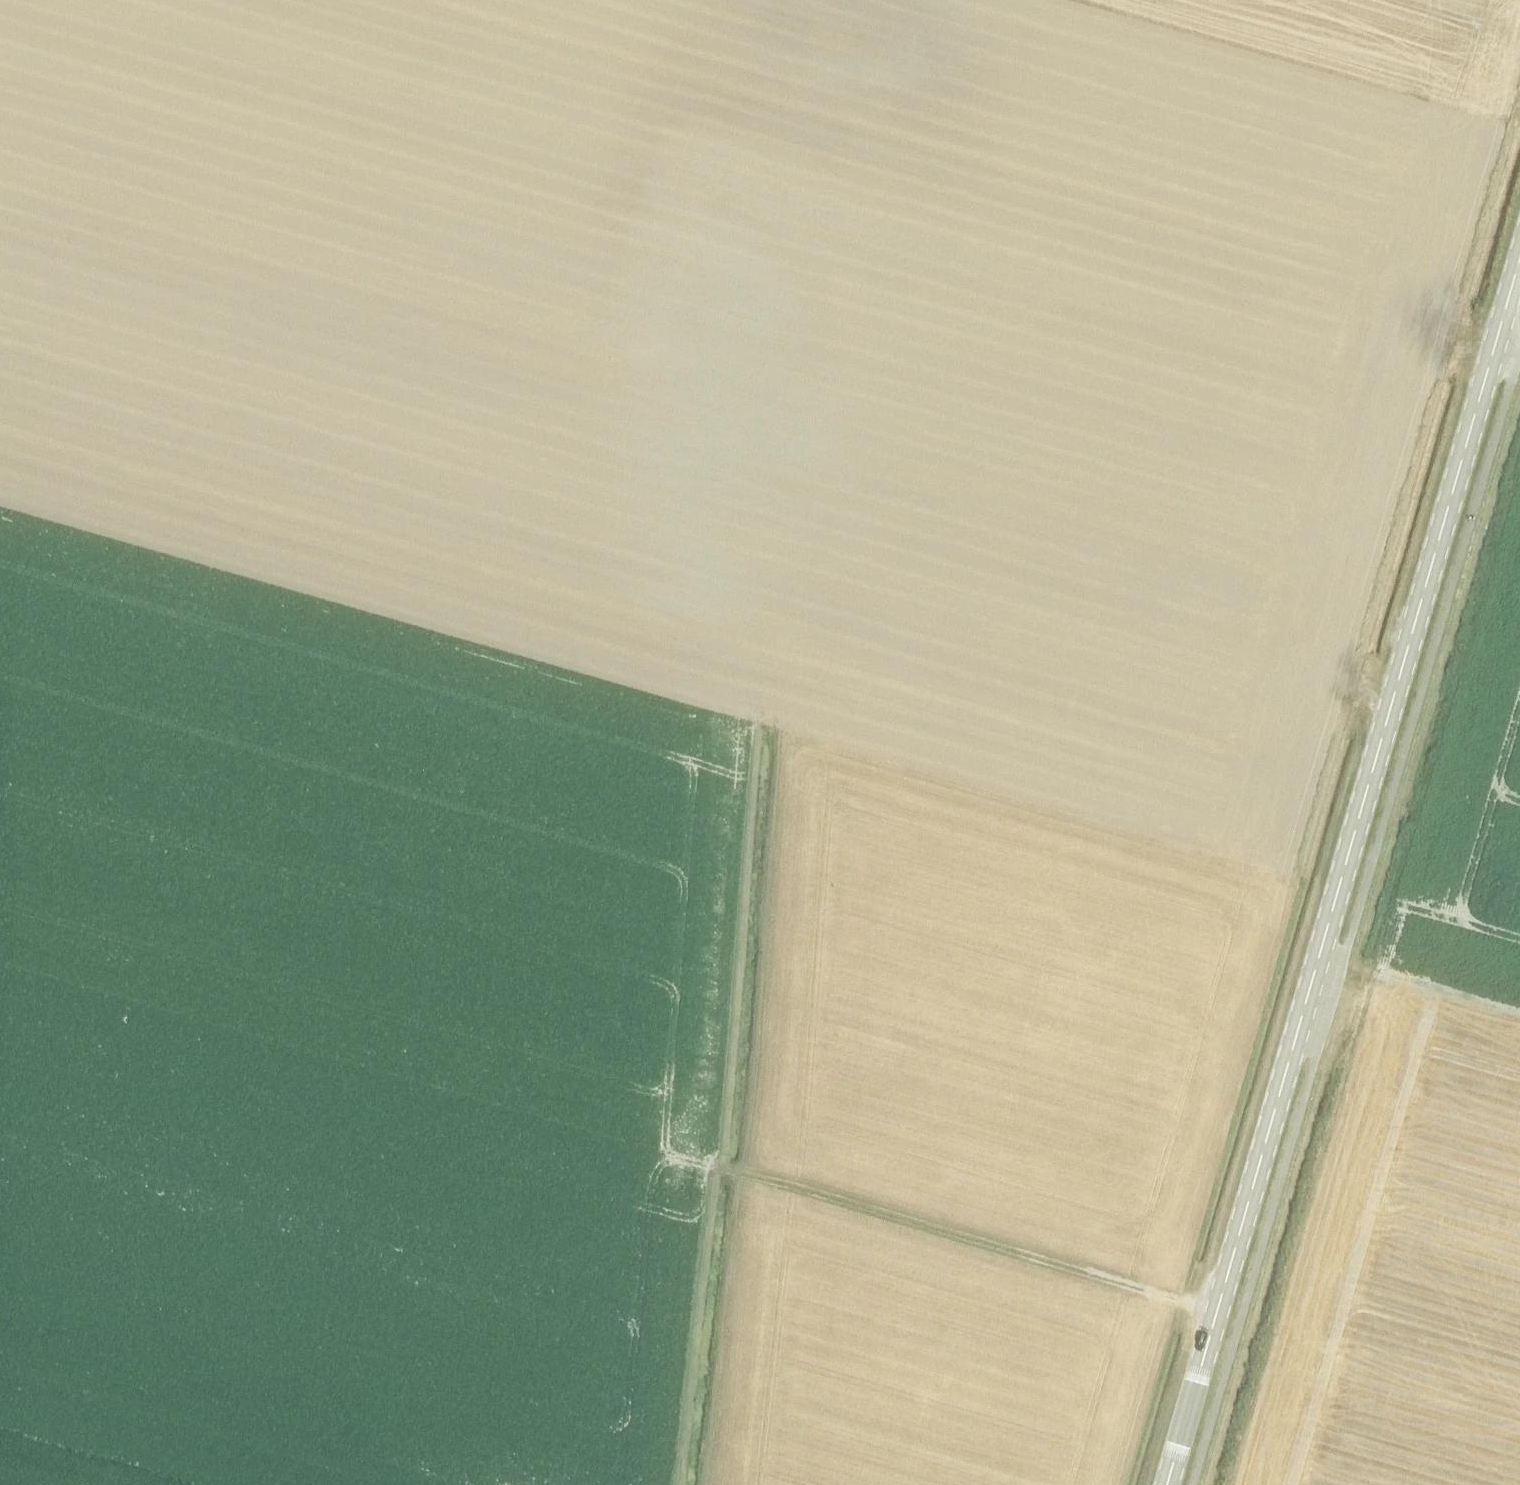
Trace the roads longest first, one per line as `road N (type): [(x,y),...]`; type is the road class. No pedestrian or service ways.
road 1 (secondary): [(1519,257),(1167,1484)]

